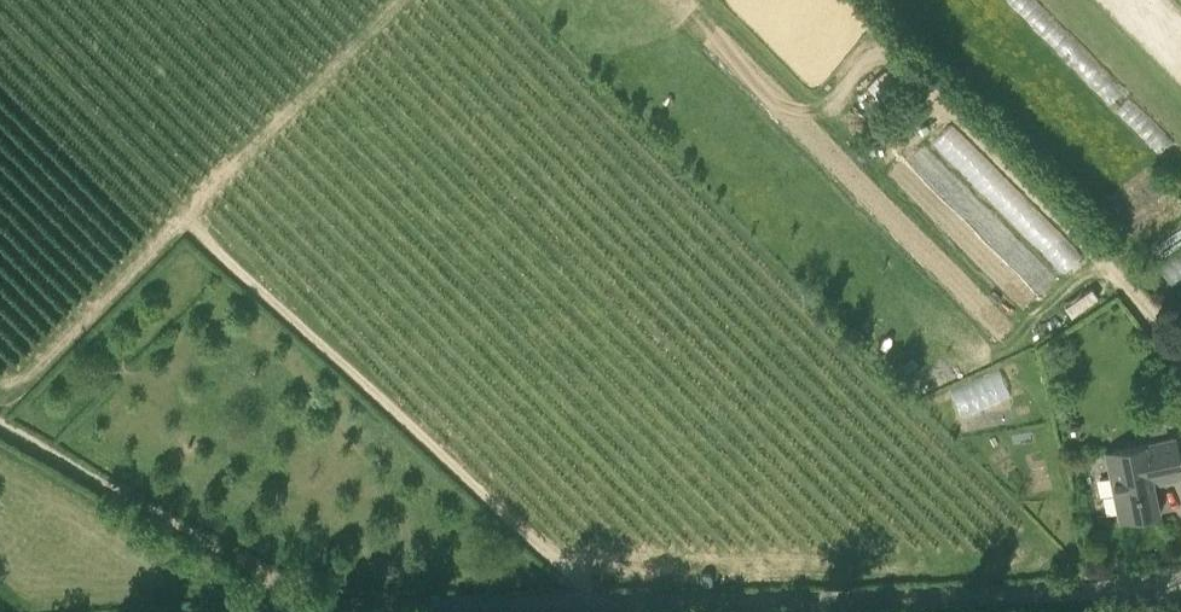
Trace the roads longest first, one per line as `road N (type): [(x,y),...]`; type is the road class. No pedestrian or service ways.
road 1 (tertiary): [(321,609),(870,601),(1180,582)]
road 2 (track): [(321,609),(0,424)]

